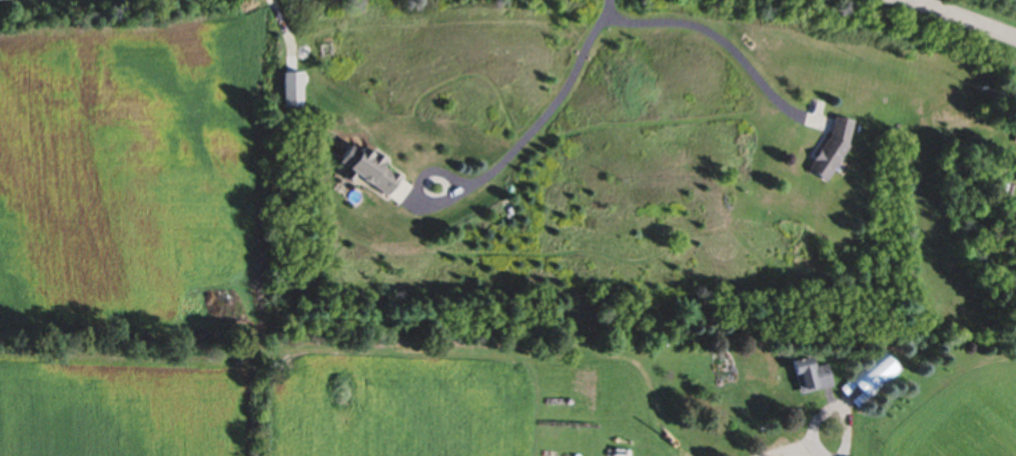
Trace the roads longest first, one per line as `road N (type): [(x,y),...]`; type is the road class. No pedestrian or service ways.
road 1 (residential): [(902,0),(1015,40)]

